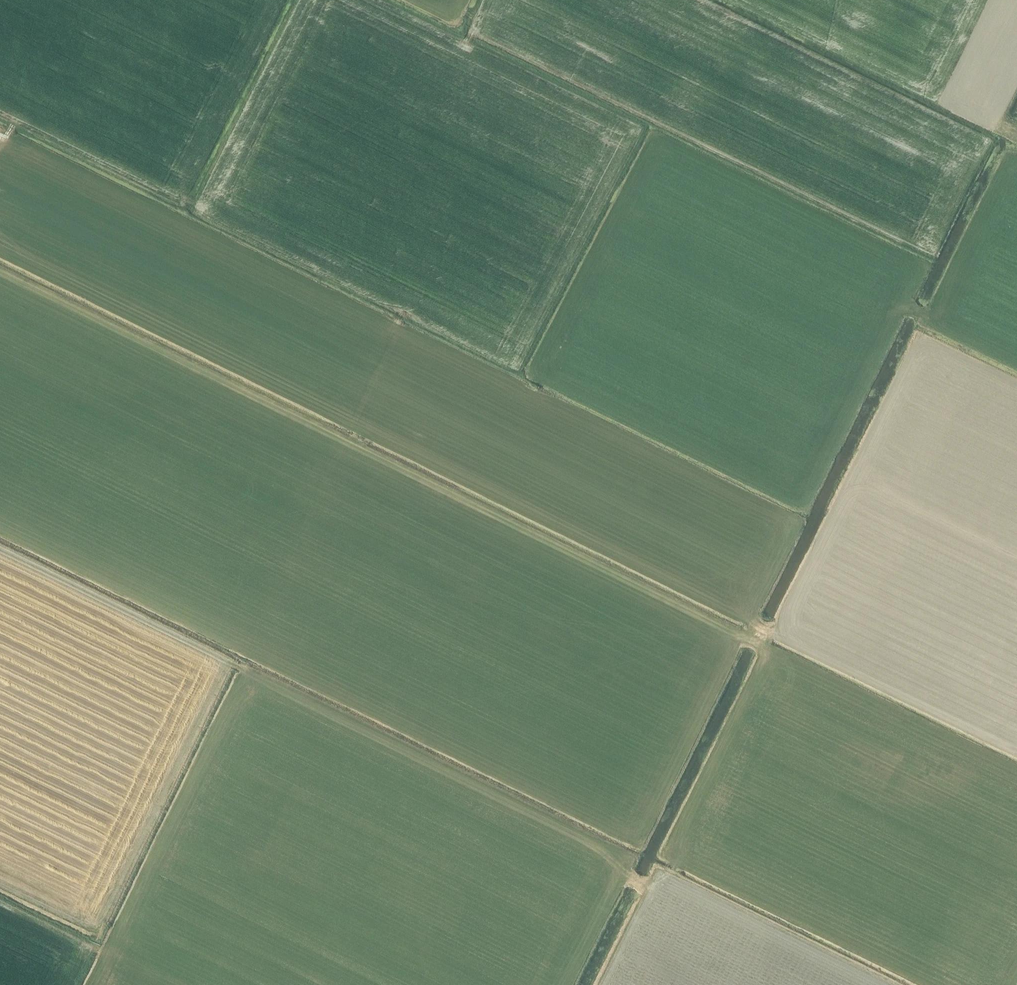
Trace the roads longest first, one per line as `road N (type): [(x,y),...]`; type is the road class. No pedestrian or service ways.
road 1 (track): [(769,632),(1016,753)]

